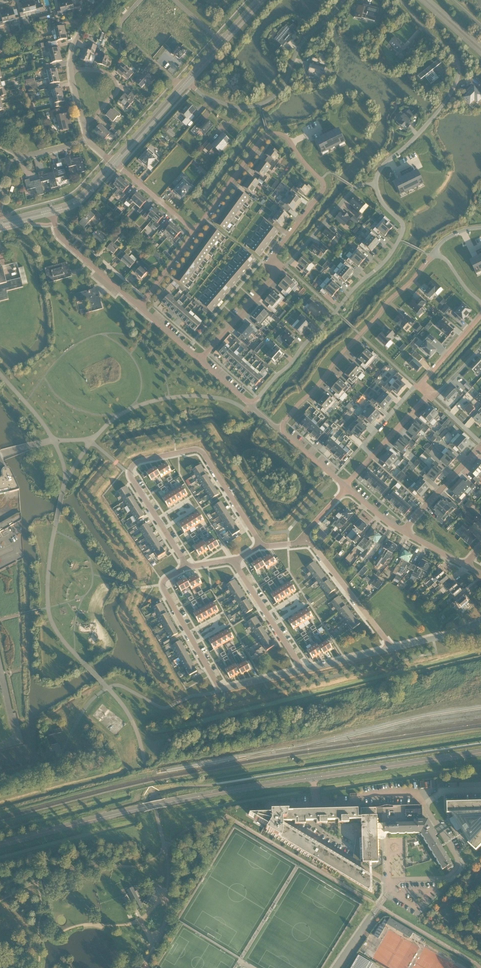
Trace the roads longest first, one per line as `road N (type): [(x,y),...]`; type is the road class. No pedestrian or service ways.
road 1 (residential): [(194,231),(259,143),(284,137),(322,184),(267,261),(278,271)]
road 2 (residential): [(252,402),(399,240),(402,223),(375,185)]
road 3 (residential): [(400,0),(452,52),(458,78),(375,185)]
road 4 (residential): [(434,253),(279,429)]
road 5 (residential): [(188,84),(229,106),(267,101),(284,86),(302,43),(344,0)]
road 6 (residential): [(335,967),(391,885),(302,831)]
road 7 (residential): [(186,566),(130,469),(199,450)]
road 8 (secondary): [(142,808),(312,778)]
road 9 (secondary): [(312,778),(480,753)]
road 10 (residential): [(221,690),(161,583),(186,566)]
road 11 (secondary): [(142,808),(0,845)]
road 12 (residential): [(389,649),(305,539)]
road 13 (residential): [(278,271),(354,188),(375,185)]
road 14 (residential): [(302,671),(234,560)]
road 15 (unclassified): [(139,307),(61,239),(53,214)]

